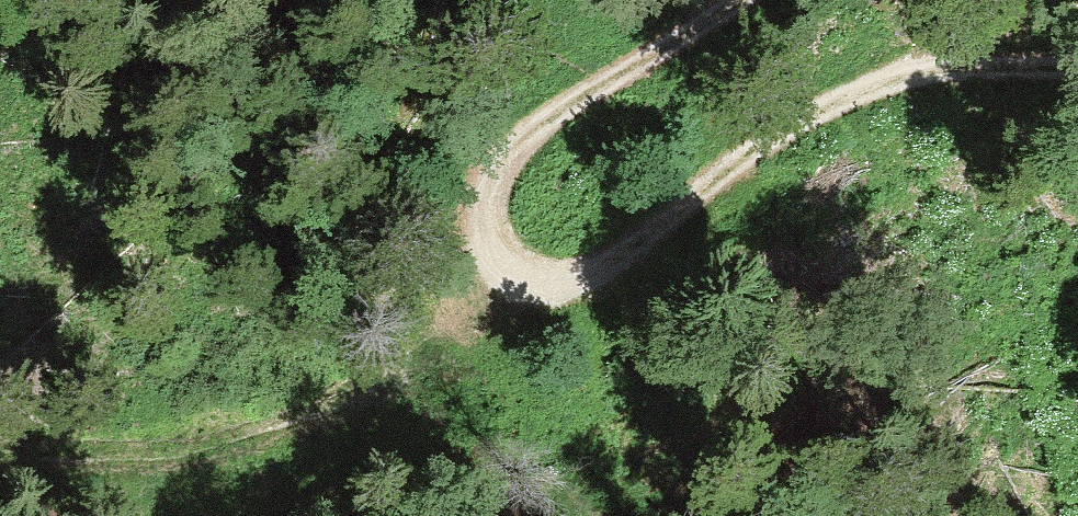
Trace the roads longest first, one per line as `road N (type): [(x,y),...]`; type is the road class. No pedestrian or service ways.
road 1 (track): [(753,0),(556,130),(521,167),(494,204),(494,265),(520,291),(553,302),(595,289),(638,264),(687,218),(872,110),(1077,77)]
road 2 (track): [(0,430),(85,438),(183,420),(320,379),(440,328),(494,265)]

